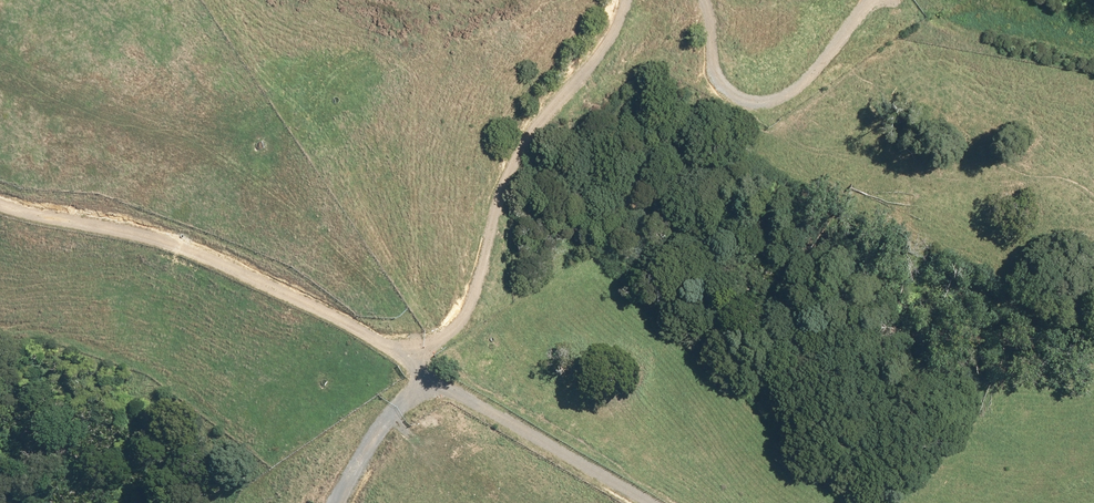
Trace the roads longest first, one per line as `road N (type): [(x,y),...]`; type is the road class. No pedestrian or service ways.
road 1 (track): [(0,193),(312,294),(642,502)]
road 2 (track): [(333,502),(357,436),(402,358),(476,290),(518,148),(632,0)]
road 3 (track): [(703,0),(716,63),(752,97),(773,99),(867,0)]

